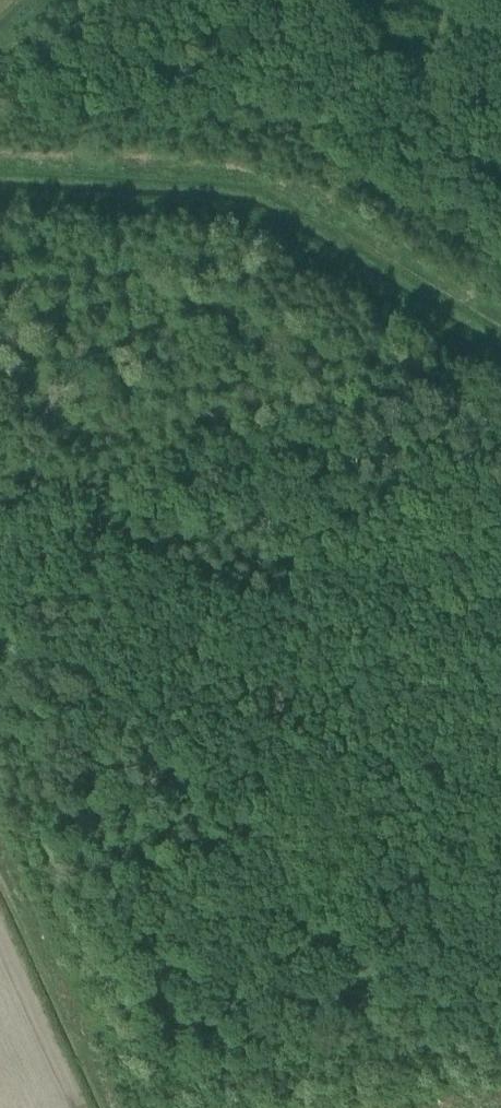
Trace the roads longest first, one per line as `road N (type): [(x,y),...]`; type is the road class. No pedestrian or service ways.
road 1 (track): [(500,379),(302,256),(221,219),(0,208)]
road 2 (track): [(0,907),(83,1107)]

